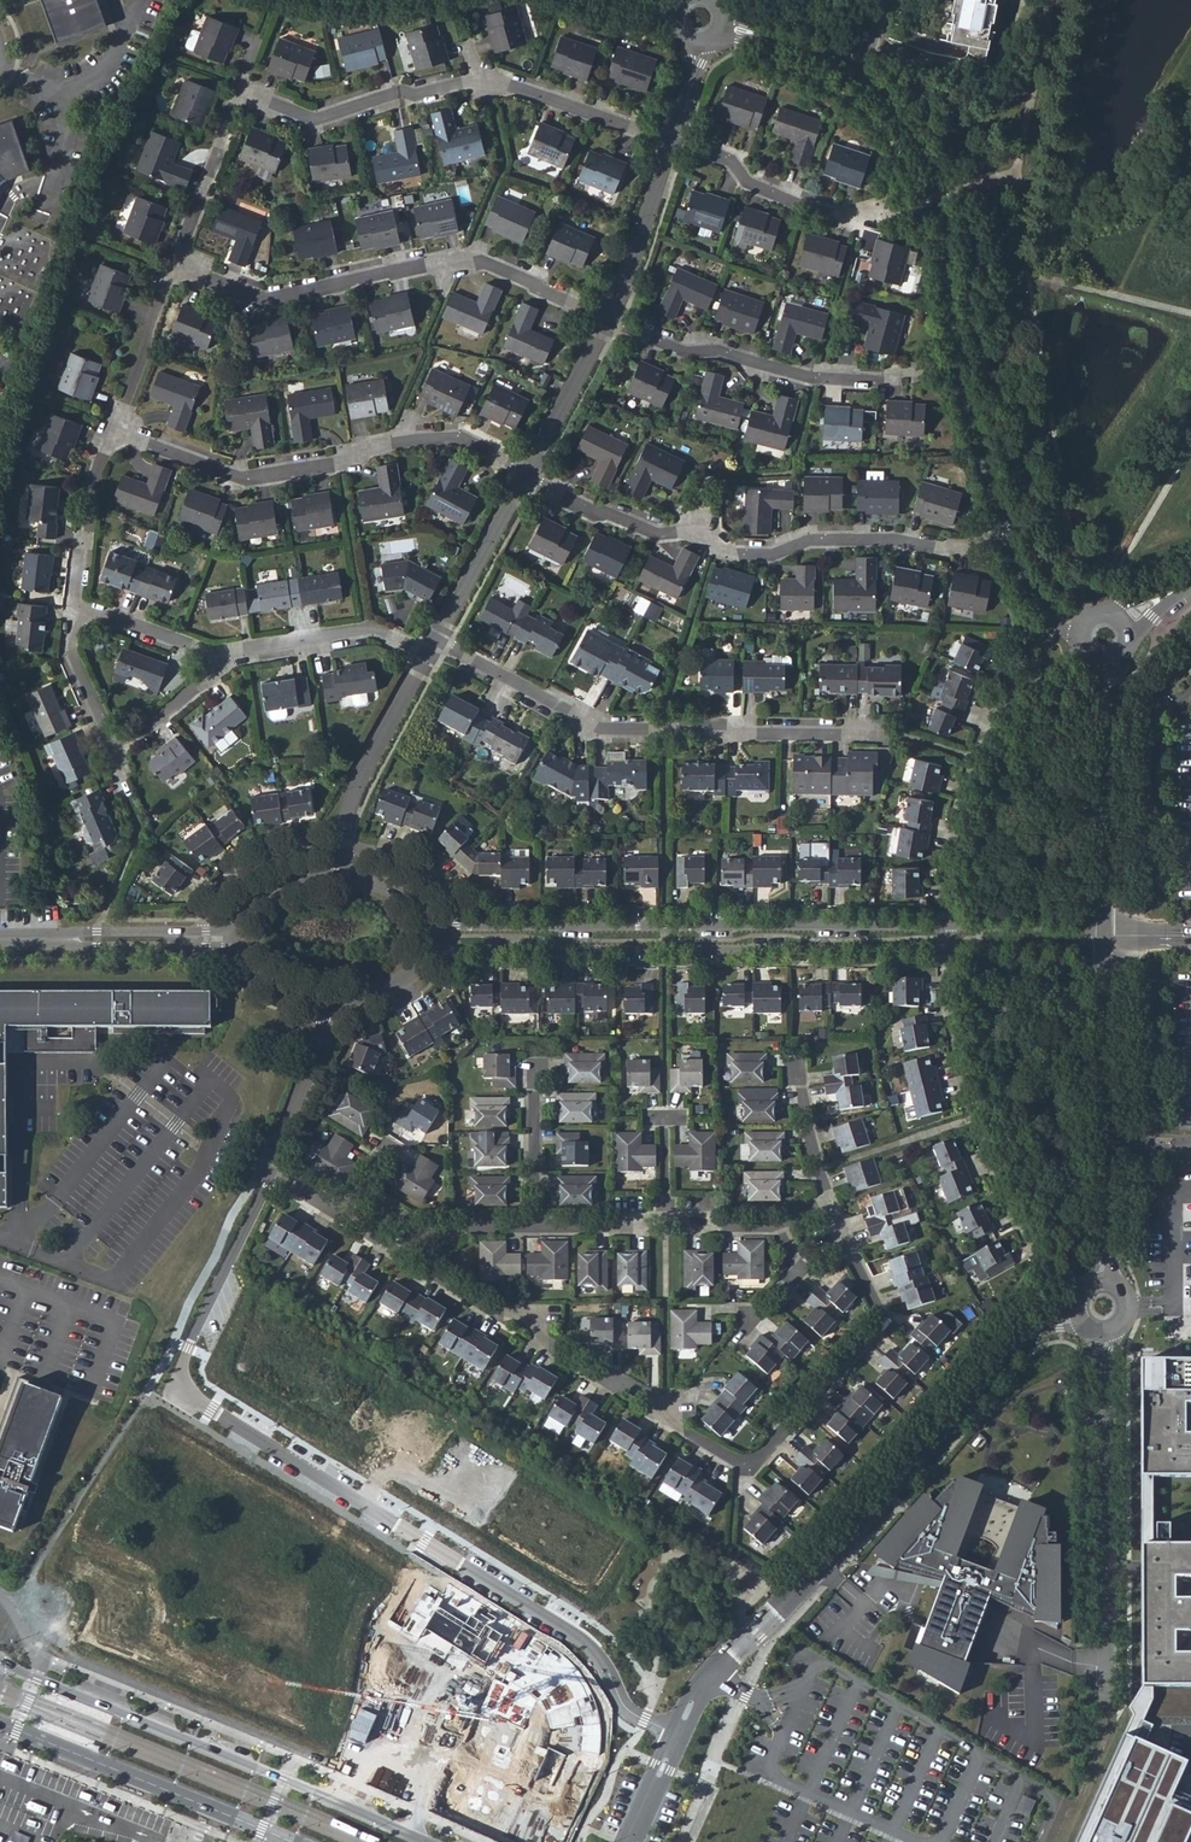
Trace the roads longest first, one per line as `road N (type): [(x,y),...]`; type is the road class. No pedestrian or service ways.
road 1 (residential): [(677,1736),(630,1707),(589,1647),(172,1388),(264,1174)]
road 2 (residential): [(723,23),(853,72),(912,132),(940,196),(956,360),(1014,556),(1034,594),(1079,629)]
road 3 (residential): [(428,1273),(531,1328),(541,1344),(610,1385),(638,1392),(744,1463),(762,1457),(880,1322),(827,1205)]
road 4 (tertiary): [(677,1736),(708,1676),(1015,1345),(1103,1308)]
road 5 (tertiary): [(435,949),(948,951)]
road 6 (tertiary): [(949,927),(438,924)]
road 7 (residential): [(431,649),(451,651),(594,728),(888,730)]
road 8 (residential): [(524,478),(593,514),(610,513),(659,536),(698,534),(735,555),(771,556),(810,541),(942,550),(969,543)]
road 9 (residential): [(172,266),(262,302),(463,255),(607,320)]
road 10 (primary): [(421,1841),(0,1665)]
road 11 (residential): [(240,89),(314,118),(401,90),(486,76),(672,139)]
road 12 (residential): [(113,433),(240,479),(340,465),(371,446),(462,439),(527,473)]
road 13 (residential): [(1103,1308),(1109,1733)]
road 14 (residential): [(1103,1308),(1037,1248),(995,1173),(954,1036),(948,951)]
road 15 (tertiary): [(1103,1308),(1104,952)]
road 16 (residential): [(949,927),(958,815),(992,717),(1083,652)]
road 17 (primary): [(0,1724),(287,1841)]
road 18 (residential): [(607,320),(684,351),(718,350),(816,377),(888,378)]
road 19 (tertiary): [(1104,926),(1109,661)]
road 20 (residential): [(341,869),(346,818),(364,773),(431,649)]
road 21 (tertiary): [(0,941),(239,941)]
road 22 (residential): [(217,658),(366,630),(431,649)]
road 23 (residential): [(672,139),(731,161),(748,182),(860,224)]
road 24 (residential): [(431,649),(524,478)]
road 25 (residential): [(607,320),(672,139)]
road 26 (residential): [(172,266),(240,89)]
road 27 (residential): [(328,1000),(319,1044),(264,1174)]
road 28 (residential): [(71,607),(80,533),(113,433)]
road 29 (residential): [(113,433),(172,266)]
road 30 (residential): [(527,473),(607,320)]
road 31 (tertiary): [(948,951),(1104,952)]
road 32 (tertiary): [(1104,926),(949,927)]
road 33 (residential): [(71,607),(217,658)]
road 34 (residential): [(534,1227),(538,1073)]
road 35 (residential): [(111,745),(67,651),(71,607)]
road 36 (tertiary): [(341,869),(266,886),(241,920),(239,941)]
road 37 (residential): [(111,745),(136,734),(206,677),(217,658)]
road 38 (residential): [(827,1205),(795,1074)]
road 39 (residential): [(665,1227),(534,1227)]
road 40 (tertiary): [(328,1000),(383,995),(417,976),(435,949)]
road 41 (residential): [(773,1225),(798,1273),(748,1320)]

